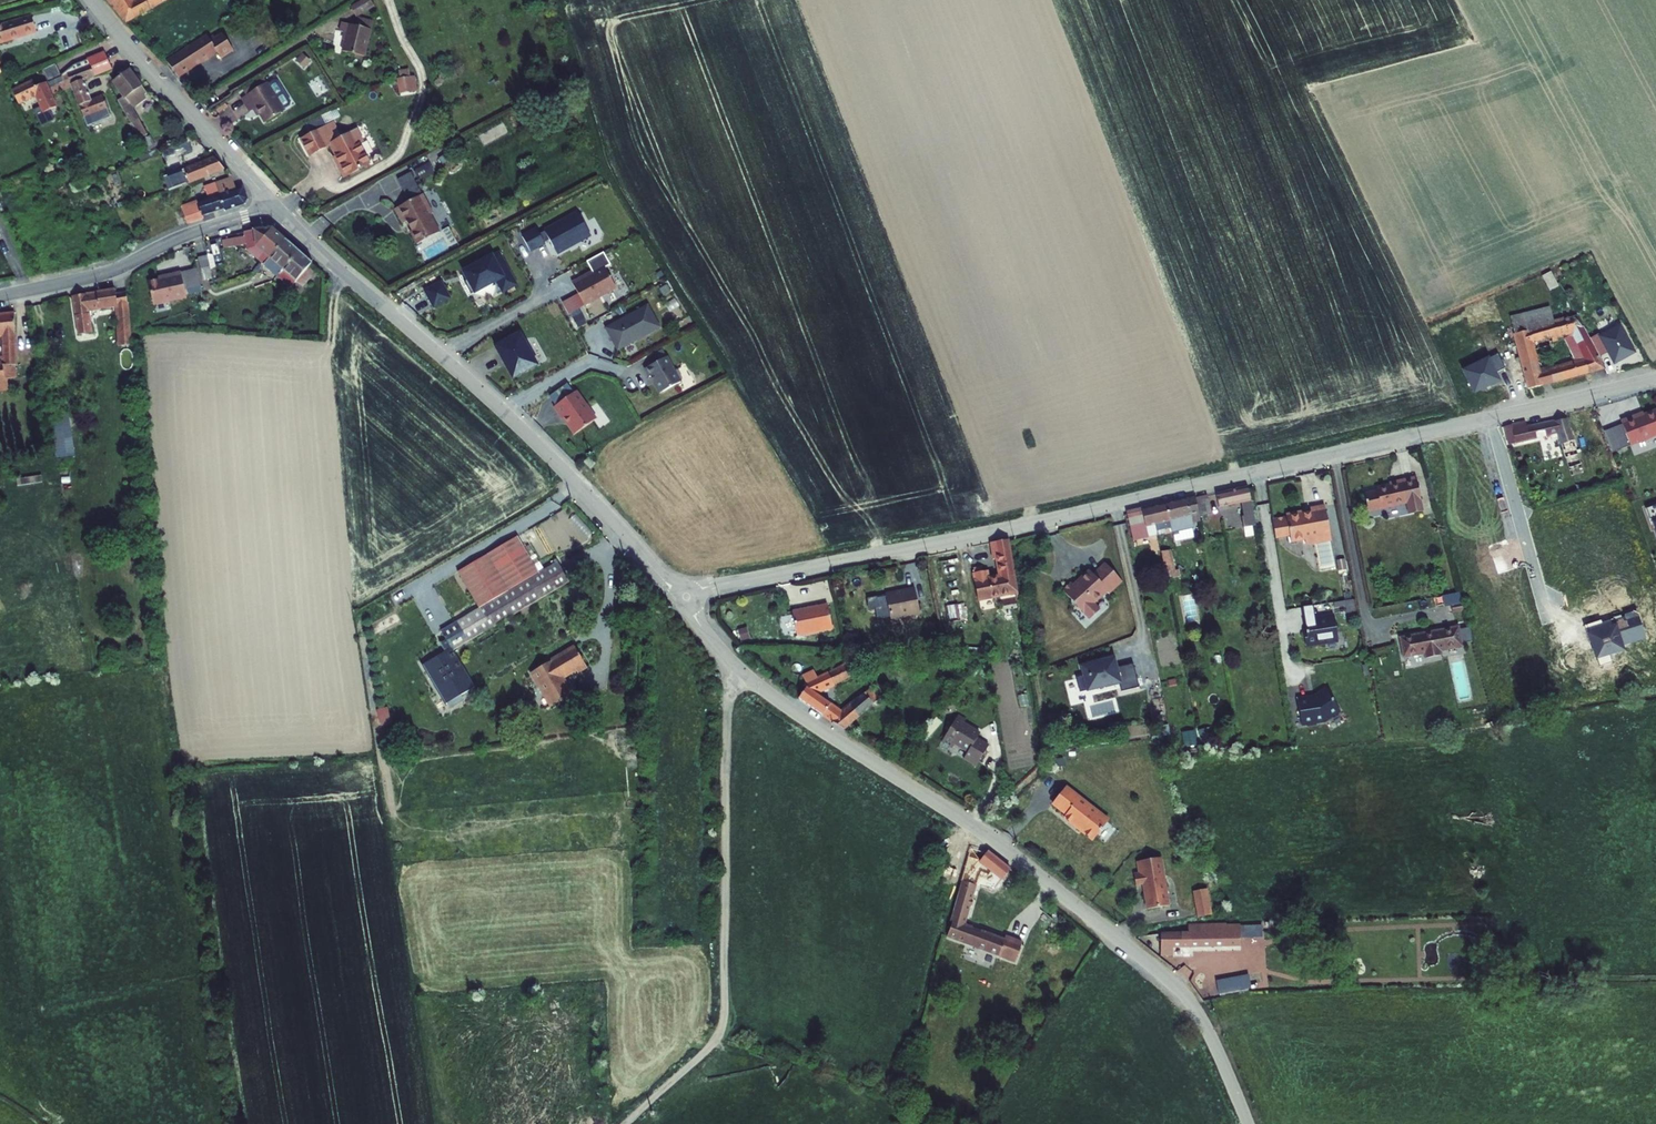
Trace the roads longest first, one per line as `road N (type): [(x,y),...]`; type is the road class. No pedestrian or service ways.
road 1 (unclassified): [(1655,379),(686,597)]
road 2 (unclassified): [(1247,1123),(1183,994),(980,832),(750,678),(700,626),(686,597)]
road 3 (unclassified): [(686,597),(501,411),(276,208)]
road 4 (track): [(732,662),(725,1030),(623,1123)]
road 5 (residential): [(0,297),(103,273),(191,233),(276,208)]
road 6 (unclassified): [(276,208),(94,0)]

